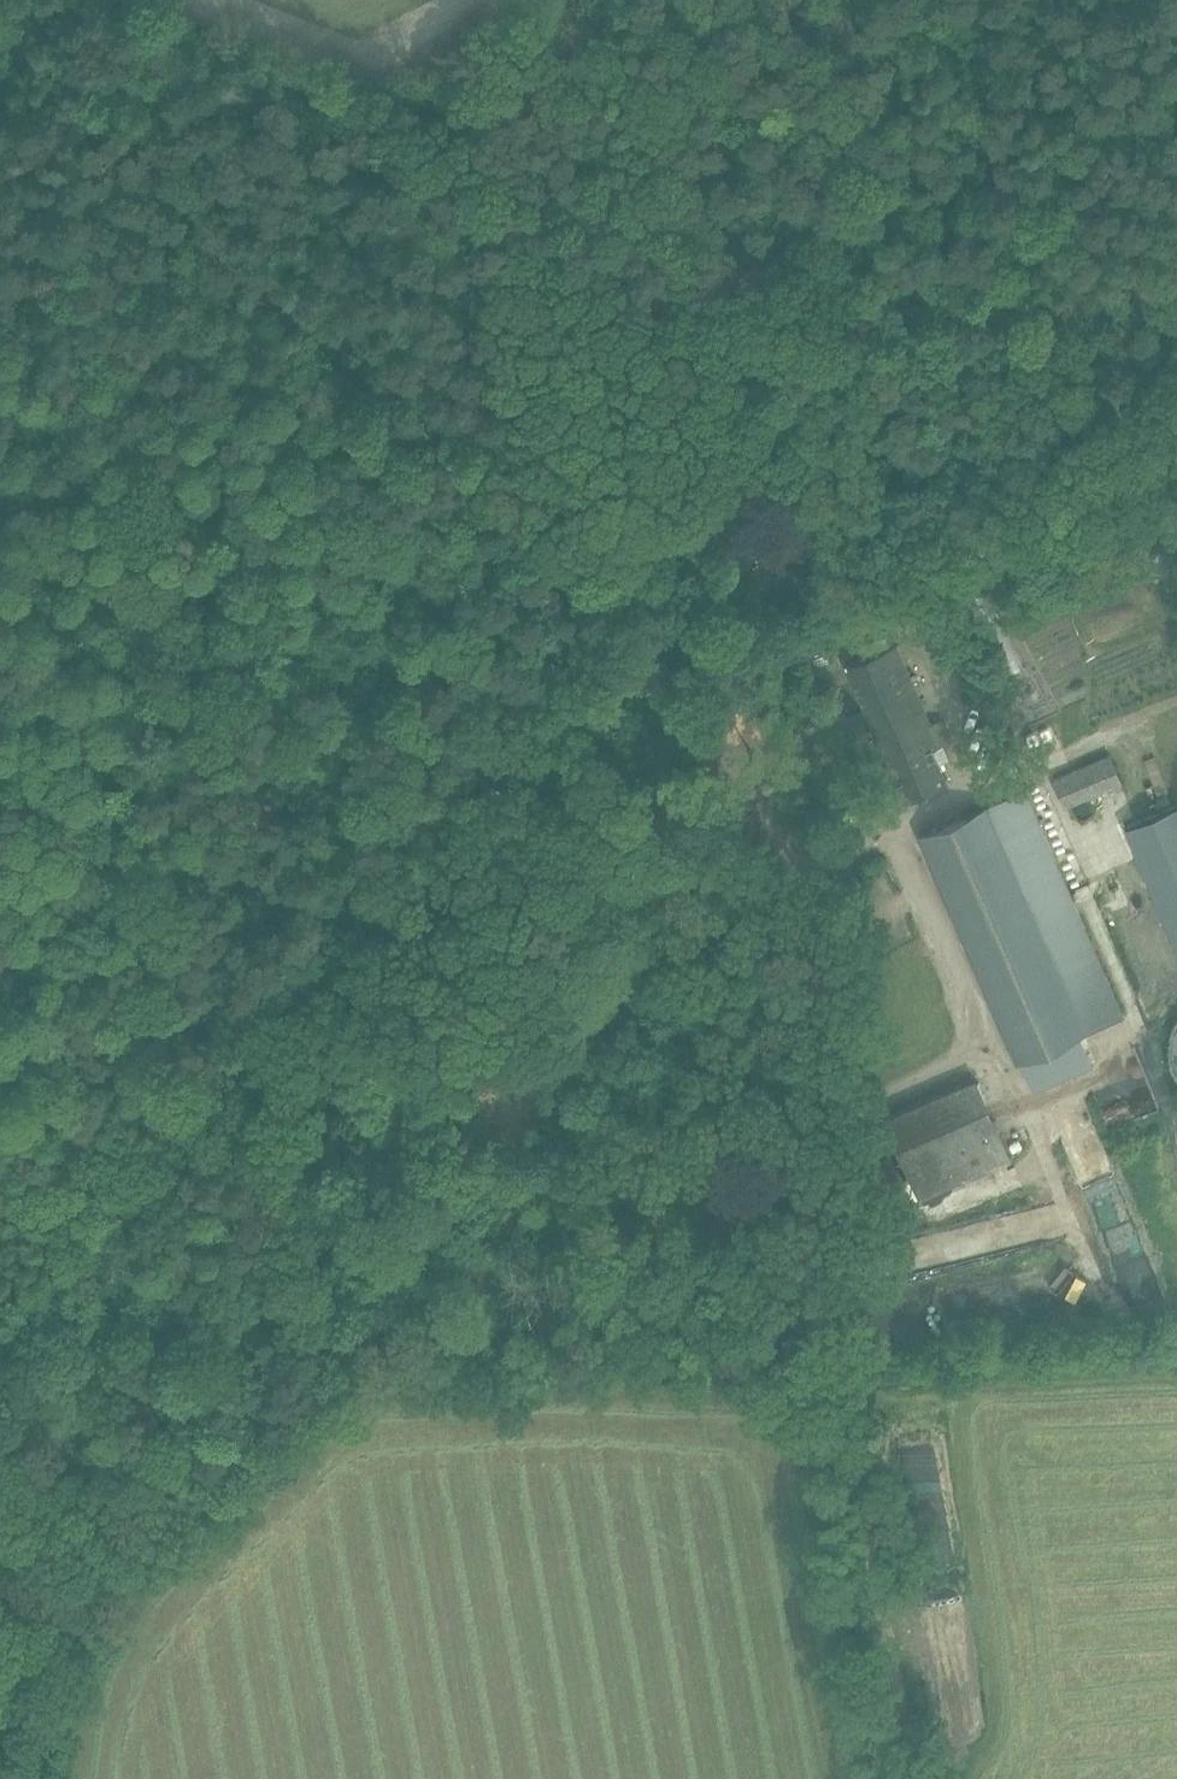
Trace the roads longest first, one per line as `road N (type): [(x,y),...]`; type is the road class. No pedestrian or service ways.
road 1 (track): [(914,1778),(837,1368),(803,1253),(820,982),(797,876),(737,770),(593,622)]
road 2 (track): [(0,1304),(12,1280),(593,622)]
road 3 (track): [(593,622),(835,322),(873,290),(903,280),(1176,313)]
road 4 (track): [(0,1773),(12,1720),(0,1545)]

